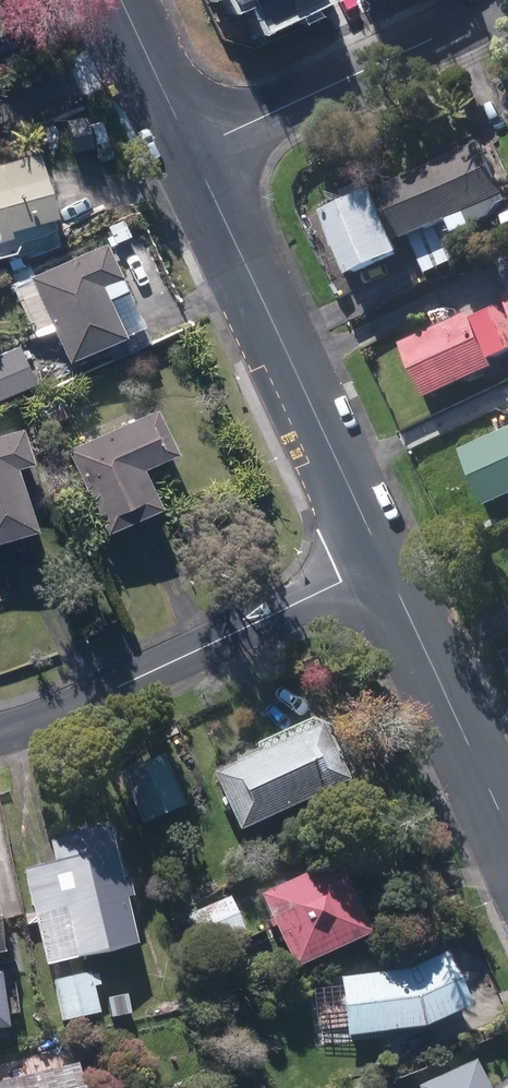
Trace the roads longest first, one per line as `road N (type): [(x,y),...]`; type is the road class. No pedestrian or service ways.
road 1 (residential): [(385,562),(193,152)]
road 2 (residential): [(385,562),(0,738)]
road 3 (residential): [(507,1),(193,152)]
road 4 (residential): [(507,829),(385,562)]
road 5 (residential): [(193,152),(123,0)]

